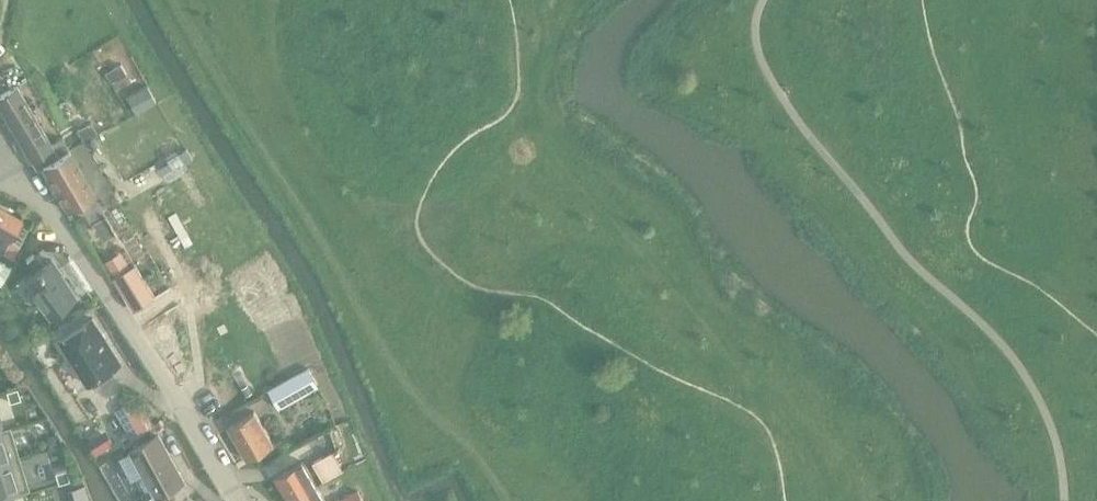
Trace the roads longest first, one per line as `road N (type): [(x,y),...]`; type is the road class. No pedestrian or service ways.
road 1 (unclassified): [(240,500),(37,193),(6,174)]

